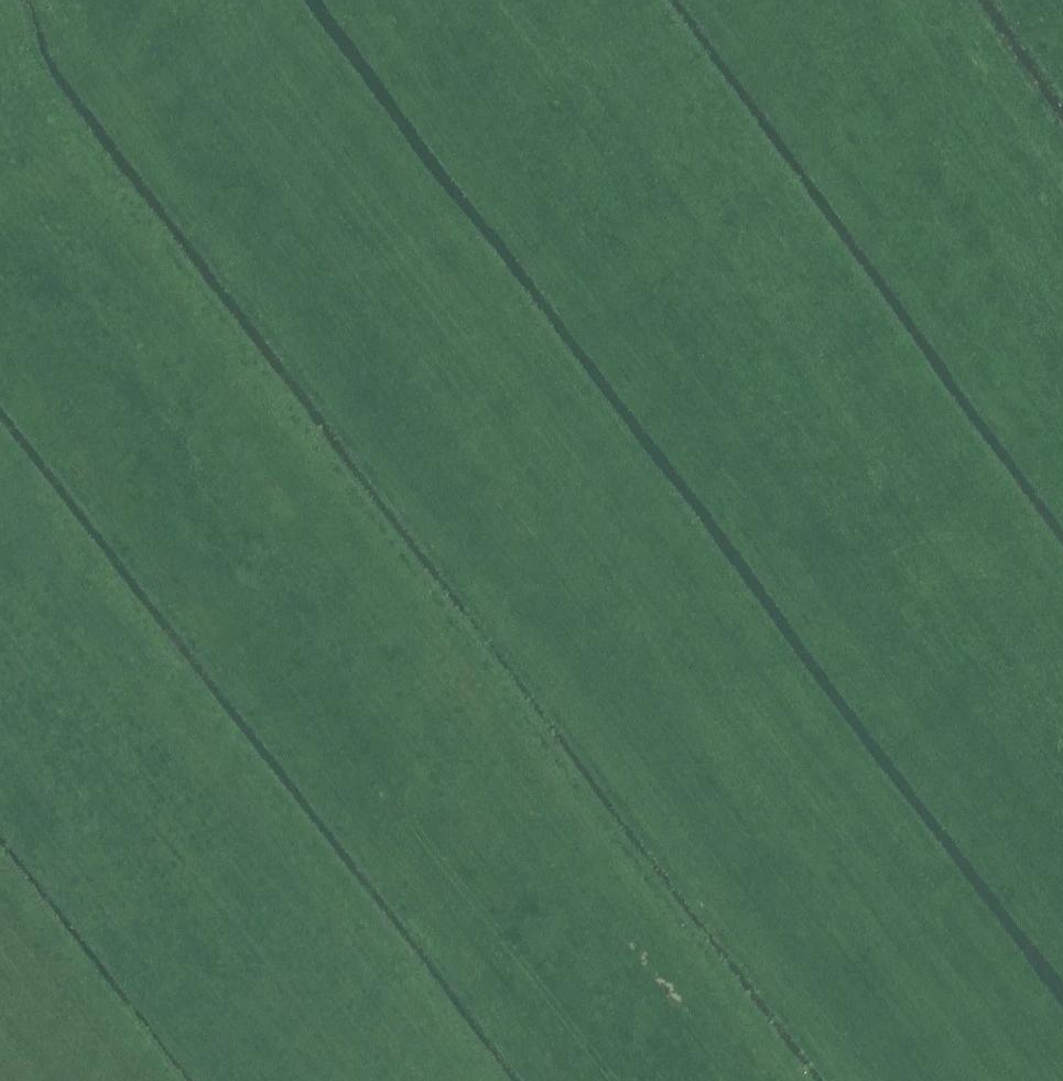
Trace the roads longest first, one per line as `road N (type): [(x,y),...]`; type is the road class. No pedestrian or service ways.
road 1 (track): [(862,1080),(120,89),(127,66)]

